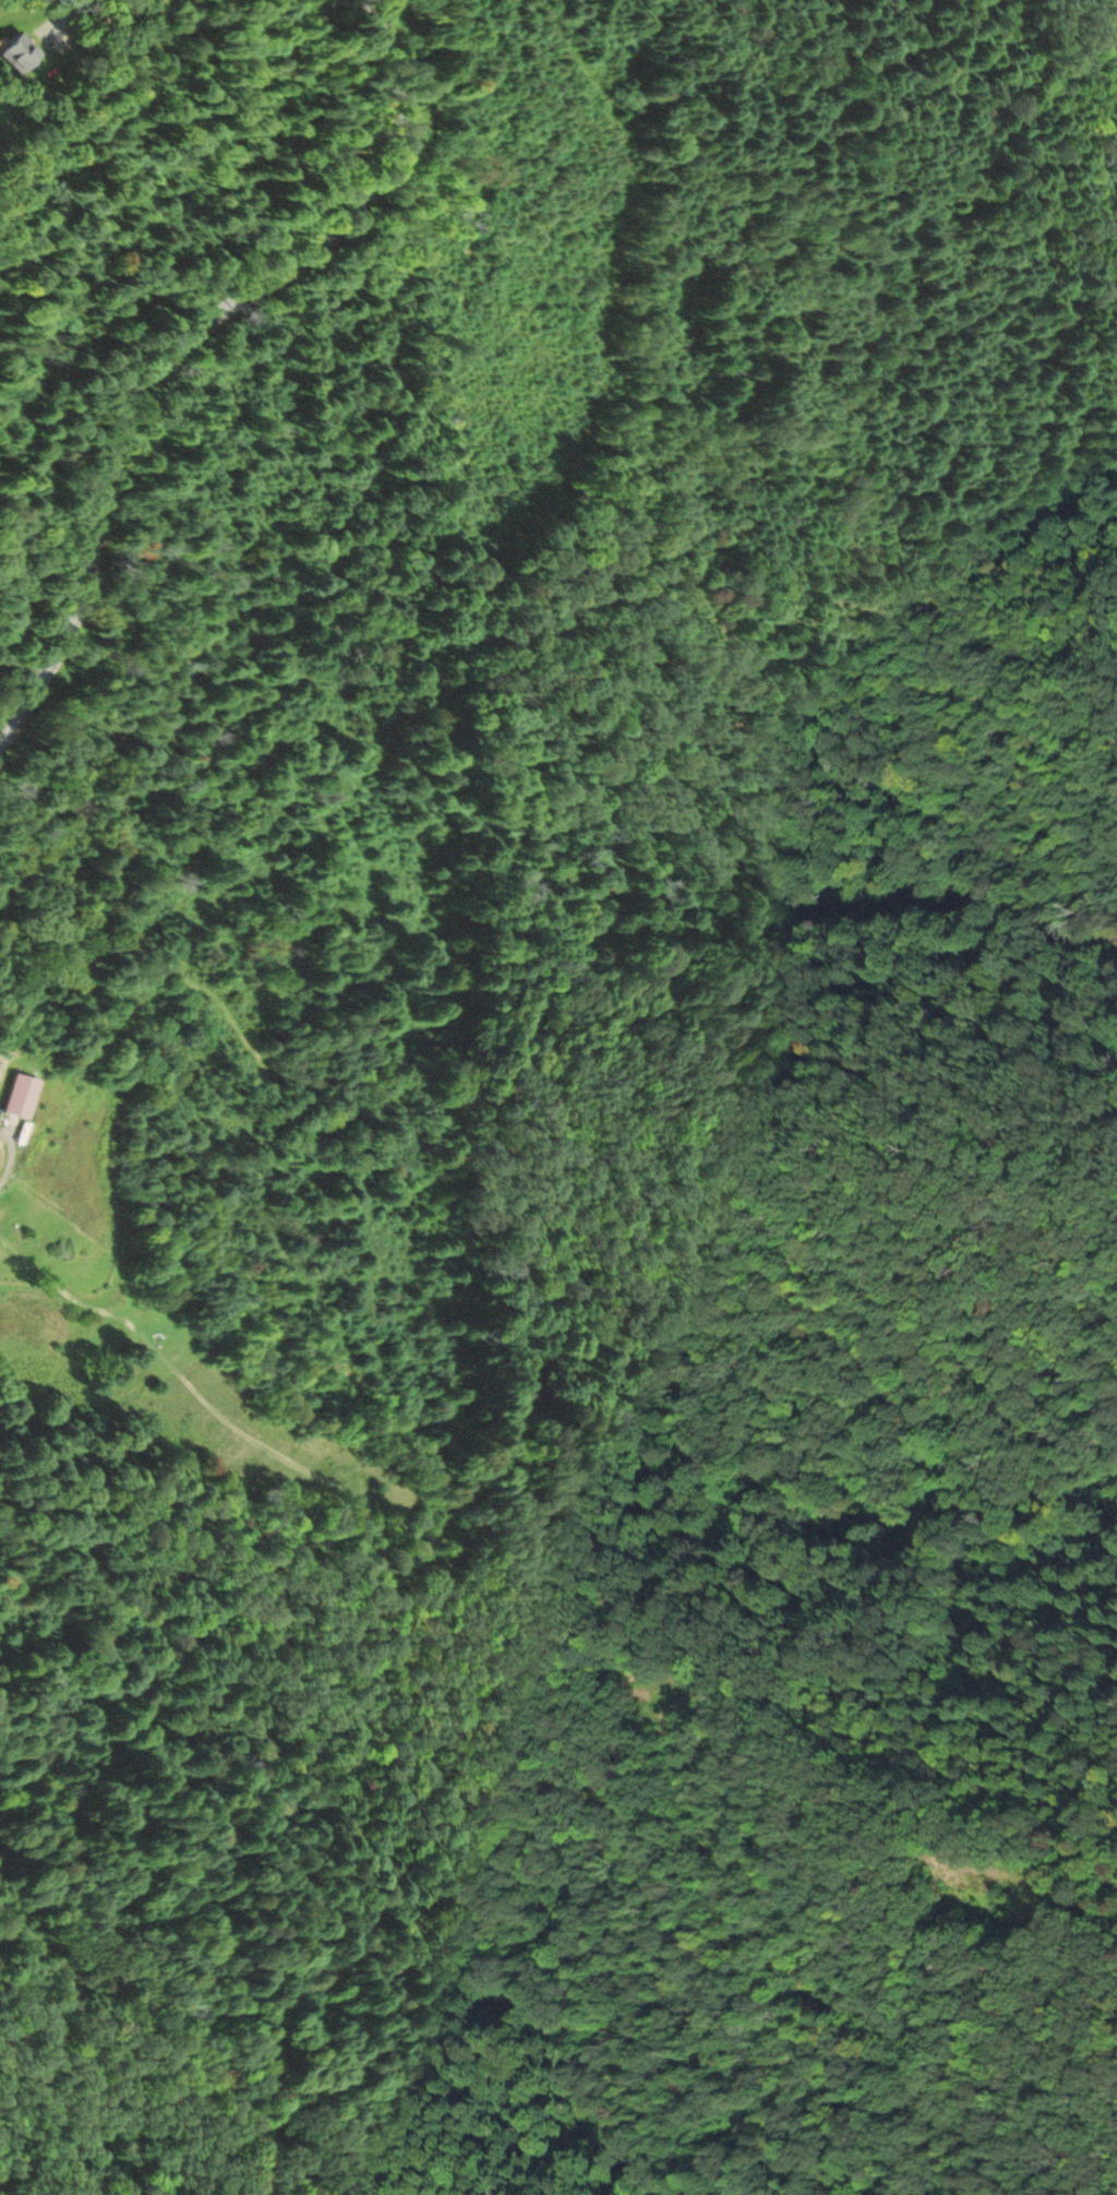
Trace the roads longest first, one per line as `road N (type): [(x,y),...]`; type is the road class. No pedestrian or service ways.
road 1 (tertiary): [(0,748),(73,592),(81,491),(135,377),(156,349),(312,244),(356,190),(386,128),(392,99),(364,0)]

